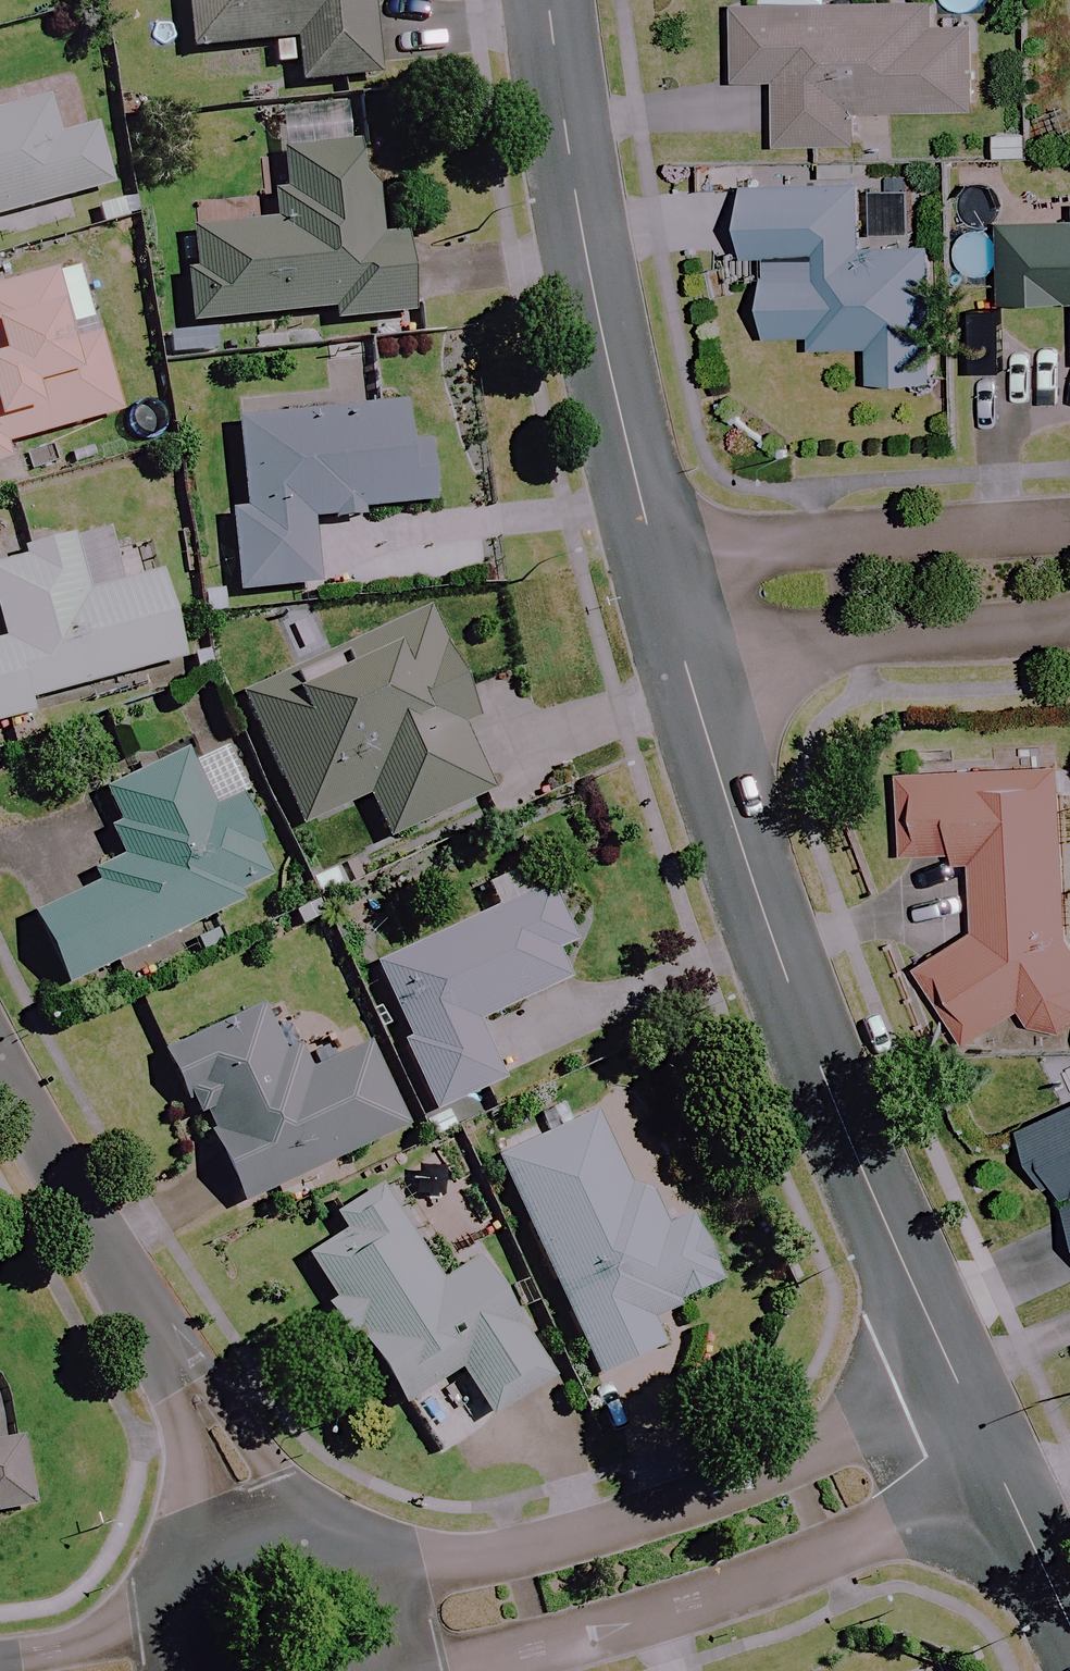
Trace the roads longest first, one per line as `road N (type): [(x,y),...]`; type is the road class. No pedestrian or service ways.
road 1 (tertiary): [(949,1366),(825,1080),(690,677)]
road 2 (residential): [(993,1471),(781,1567),(404,1670)]
road 3 (residential): [(379,1578),(648,1511),(819,1442),(949,1366)]
road 4 (tertiary): [(654,547),(609,373),(546,0)]
road 5 (residential): [(0,1077),(263,1538)]
road 6 (residential): [(654,547),(1069,528)]
road 7 (residential): [(1069,624),(900,638),(690,677)]
road 8 (tertiary): [(1069,1635),(993,1471)]
road 9 (residential): [(185,1658),(186,1619),(201,1583),(227,1555),(263,1538)]
road 10 (tertiary): [(690,677),(654,547)]
road 11 (residential): [(263,1538),(327,1540),(379,1578)]

